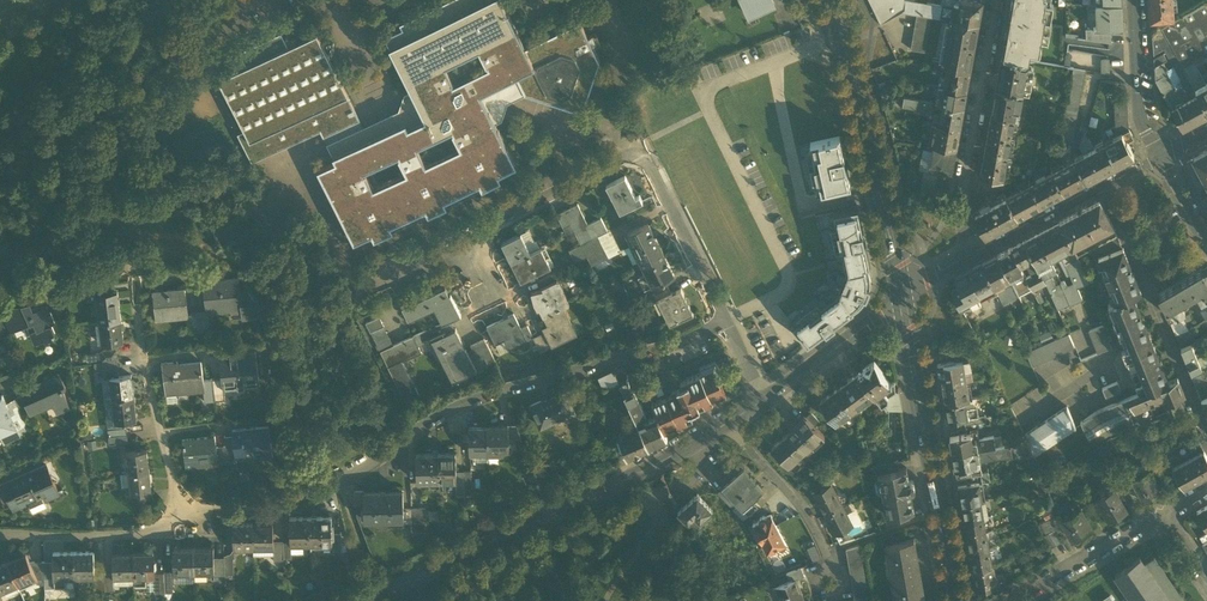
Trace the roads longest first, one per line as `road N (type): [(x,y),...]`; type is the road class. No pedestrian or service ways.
road 1 (residential): [(725,320),(673,345),(476,397),(308,497),(221,509),(186,525)]
road 2 (residential): [(725,320),(650,163),(623,155),(471,234),(468,254),(495,306)]
road 3 (residential): [(371,600),(732,425)]
road 4 (residential): [(725,320),(784,294),(790,270),(709,109),(712,86),(810,47)]
road 5 (secondary): [(904,296),(960,600)]
road 6 (secondary): [(828,0),(904,296)]
road 7 (residential): [(186,525),(147,378),(128,256)]
road 8 (residential): [(1206,437),(1103,189)]
road 9 (residential): [(997,0),(961,195),(969,258)]
road 10 (residential): [(732,425),(812,521),(831,588)]
road 11 (residential): [(186,525),(131,534),(0,531)]
road 12 (residential): [(764,404),(904,296)]
road 13 (residential): [(1133,0),(1143,126),(1158,159)]
road 14 (residential): [(1169,519),(1033,594)]
road 15 (residential): [(969,258),(1103,189)]

